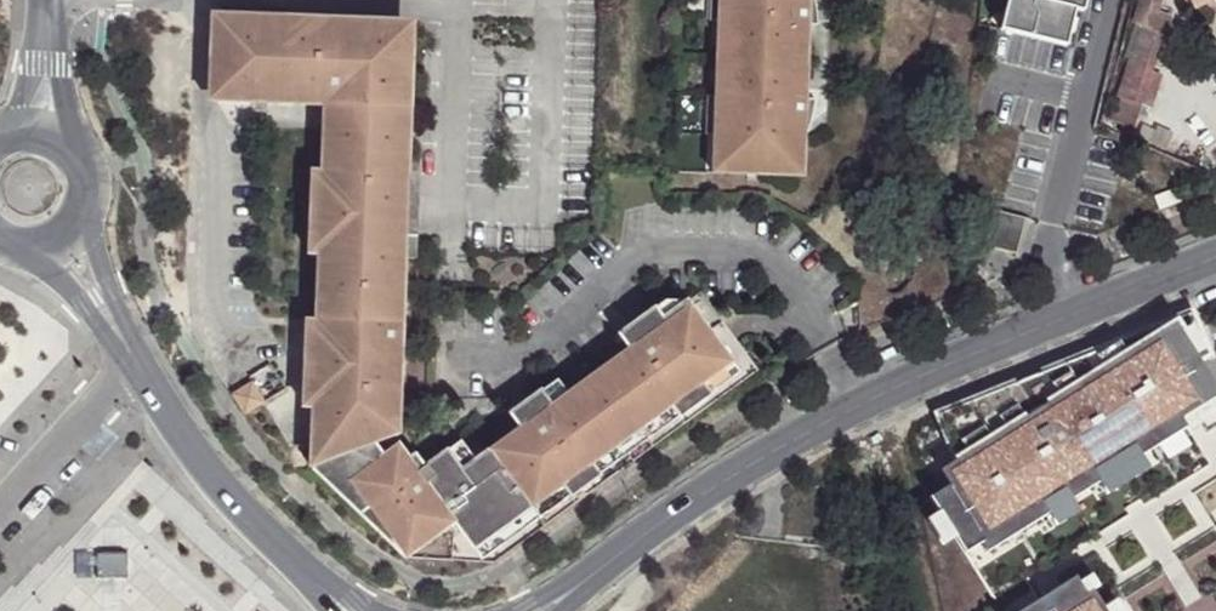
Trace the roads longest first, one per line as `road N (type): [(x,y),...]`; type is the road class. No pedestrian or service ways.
road 1 (residential): [(1215,257),(854,405),(671,516),(577,590)]
road 2 (unclassified): [(343,610),(213,482),(134,361)]
road 3 (unclassified): [(134,361),(0,510)]
road 4 (residential): [(76,165),(46,0)]
road 5 (residential): [(42,0),(3,143)]
road 6 (residential): [(120,336),(81,216)]
road 7 (residential): [(30,252),(120,336)]

